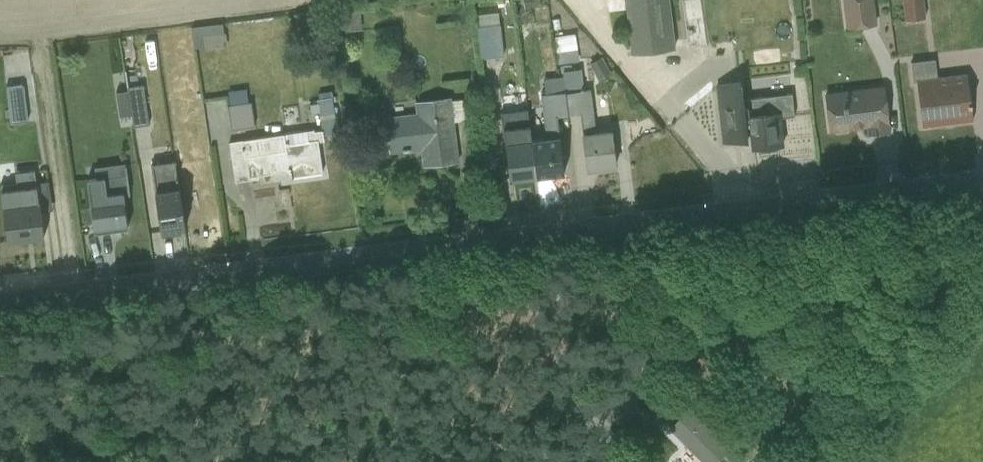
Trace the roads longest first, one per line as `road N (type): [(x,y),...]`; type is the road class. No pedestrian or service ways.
road 1 (tertiary): [(982,181),(0,308)]

